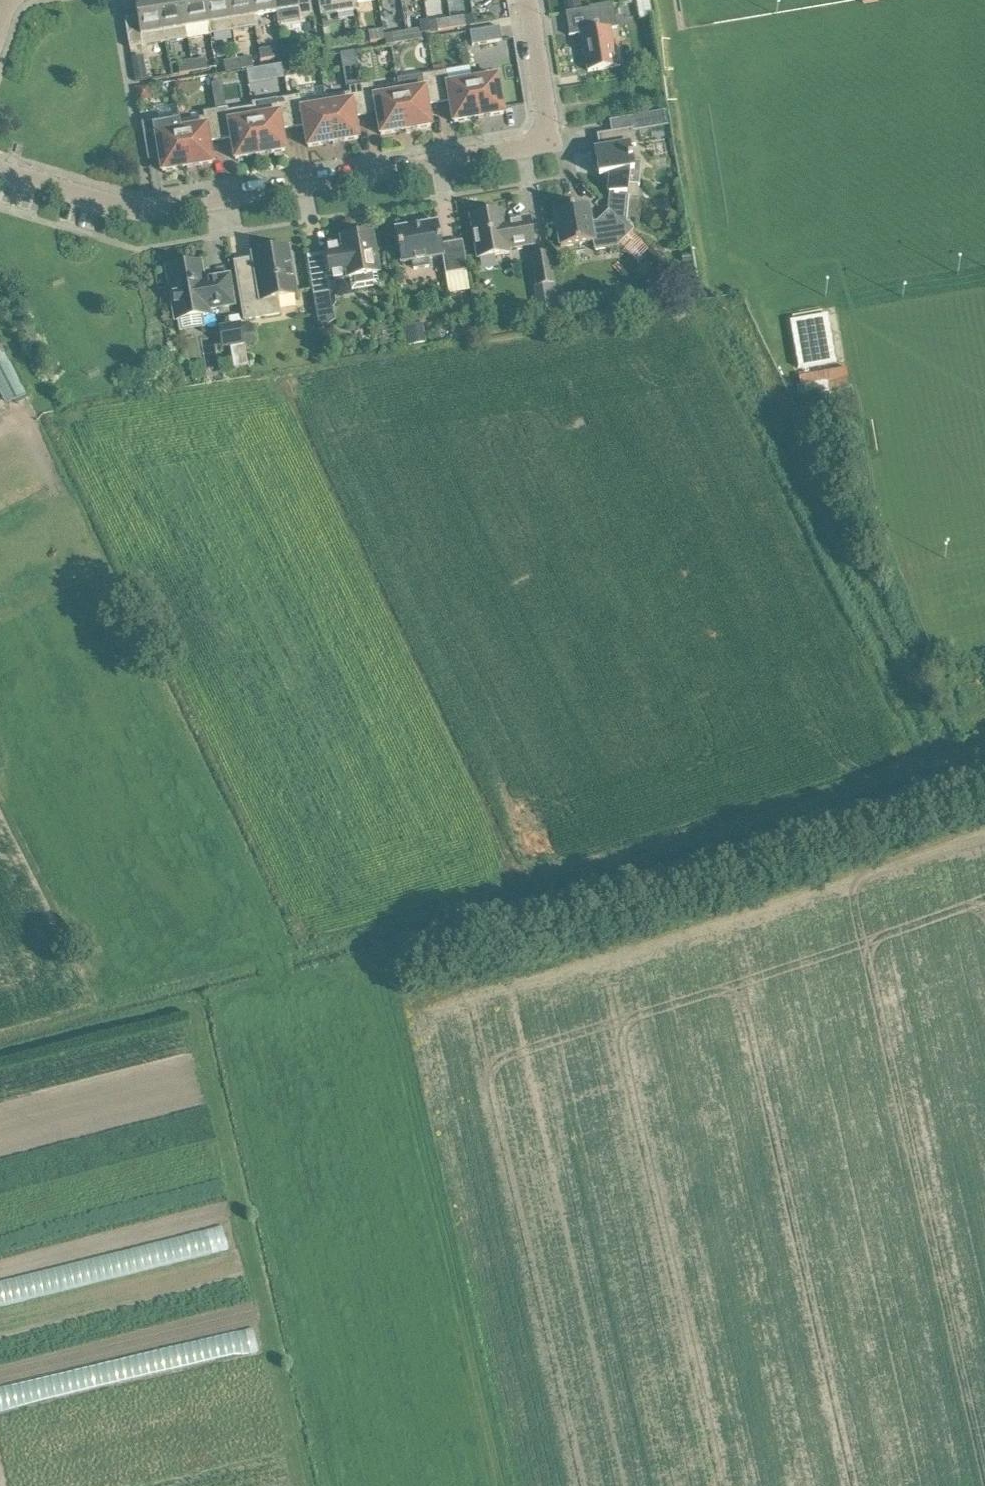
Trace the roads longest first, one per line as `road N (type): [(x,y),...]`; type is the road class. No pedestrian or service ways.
road 1 (residential): [(0,169),(149,210),(525,147),(545,127),(546,113),(528,0)]

